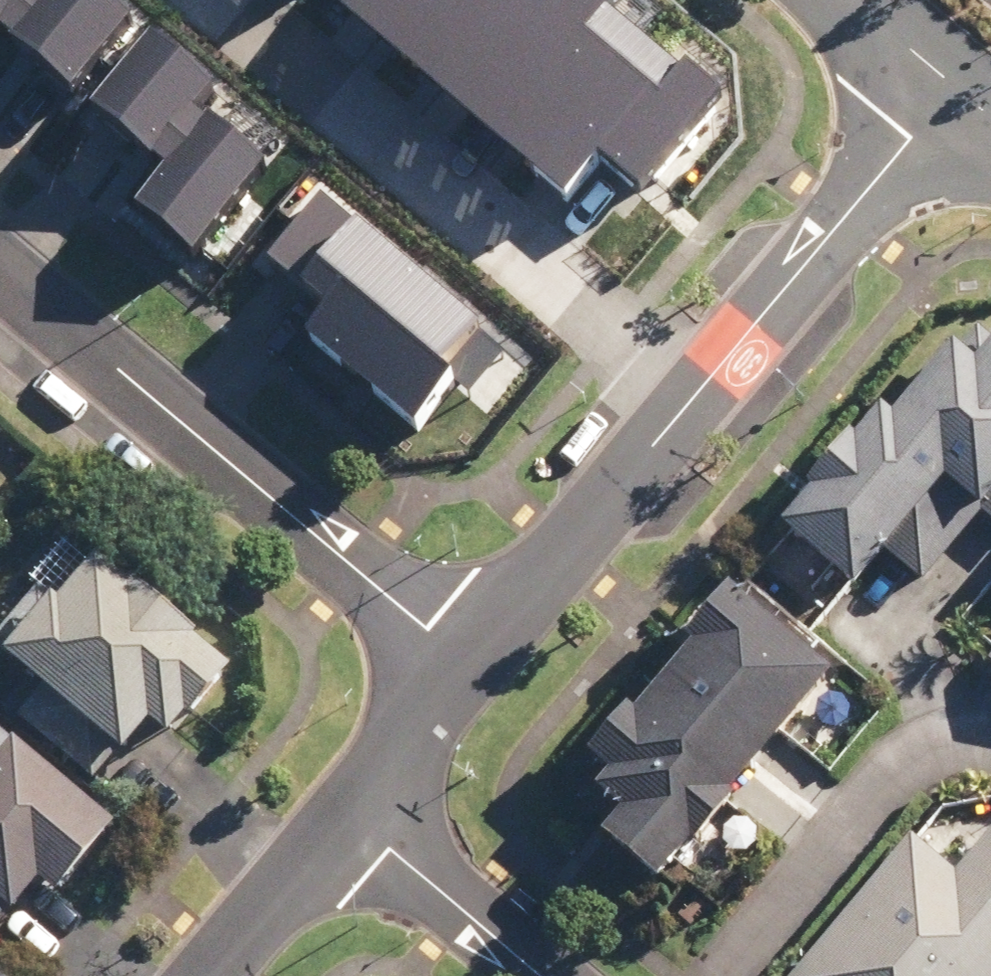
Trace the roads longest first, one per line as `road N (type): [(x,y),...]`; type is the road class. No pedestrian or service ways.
road 1 (residential): [(0,274),(468,665)]
road 2 (residential): [(239,0),(707,384)]
road 3 (residential): [(707,384),(952,86)]
road 4 (residential): [(468,665),(707,384)]
road 5 (residential): [(358,819),(544,975)]
road 6 (residential): [(222,975),(358,819)]
road 7 (residential): [(358,819),(468,665)]
road 8 (residential): [(857,633),(990,759)]
road 9 (secondary): [(952,86),(850,0)]

